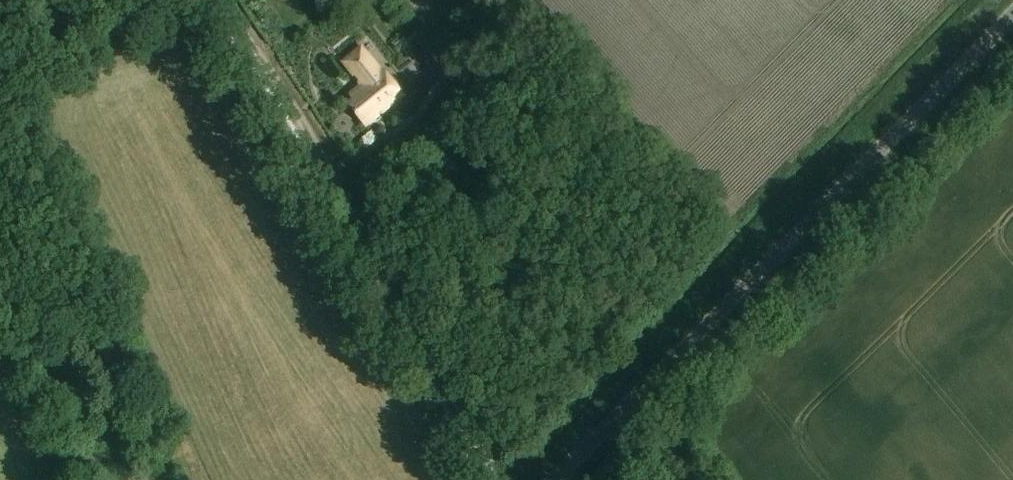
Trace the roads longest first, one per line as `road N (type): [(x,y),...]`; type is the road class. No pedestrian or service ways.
road 1 (unclassified): [(555,479),(1012,13)]
road 2 (track): [(510,479),(405,325),(295,108),(220,0)]

